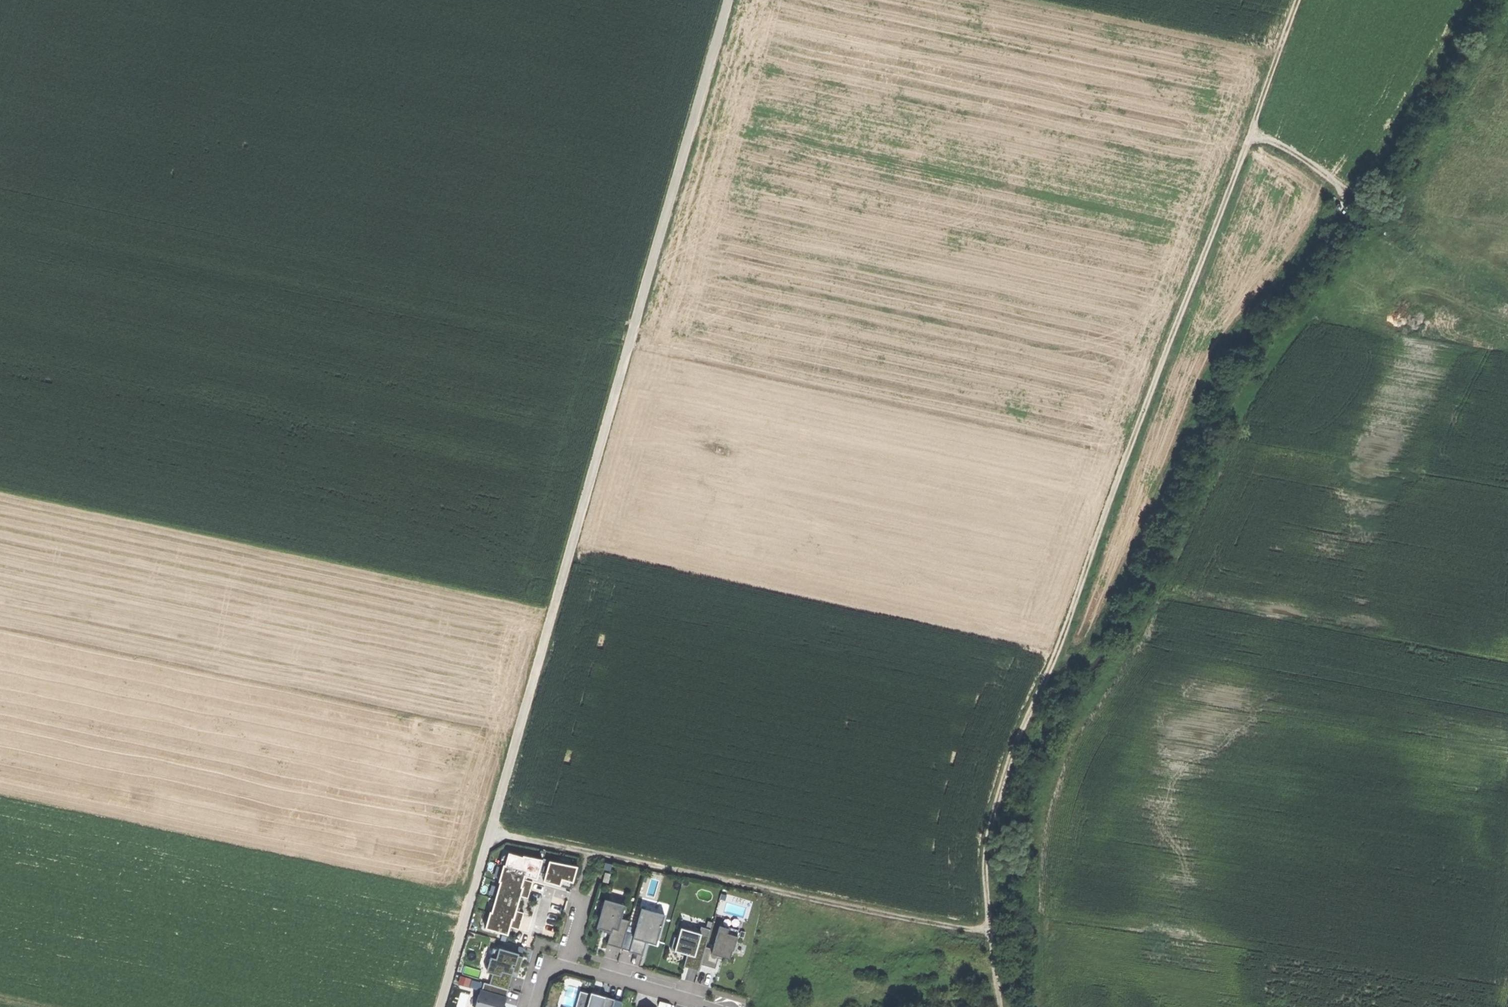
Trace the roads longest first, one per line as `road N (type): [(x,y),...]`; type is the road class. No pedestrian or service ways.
road 1 (track): [(1301,0),(1015,752),(986,852),(1000,1006)]
road 2 (track): [(727,0),(440,1006)]
road 3 (track): [(991,935),(489,835)]
road 4 (residential): [(724,1006),(561,967),(542,981),(535,1006)]

